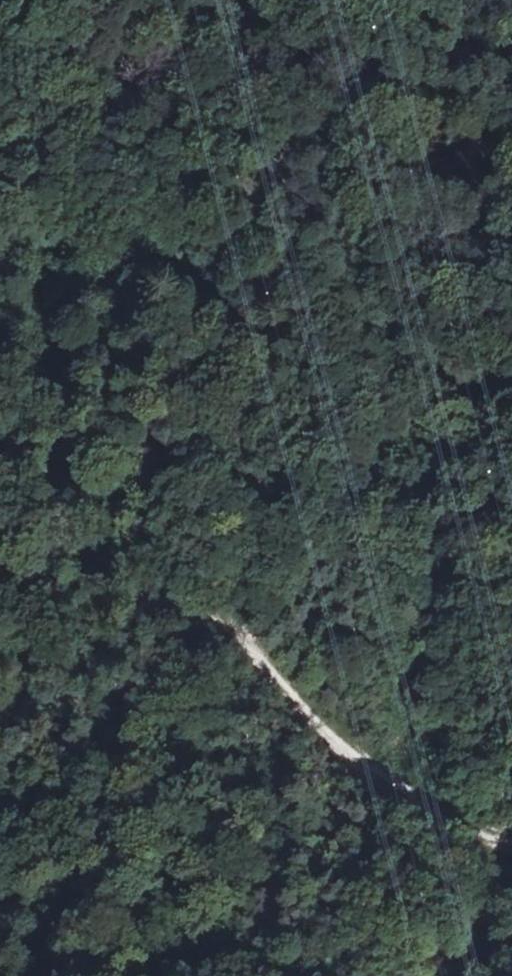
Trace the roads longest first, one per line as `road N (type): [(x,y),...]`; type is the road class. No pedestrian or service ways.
road 1 (track): [(0,530),(223,621),(337,746),(460,819),(511,837)]

